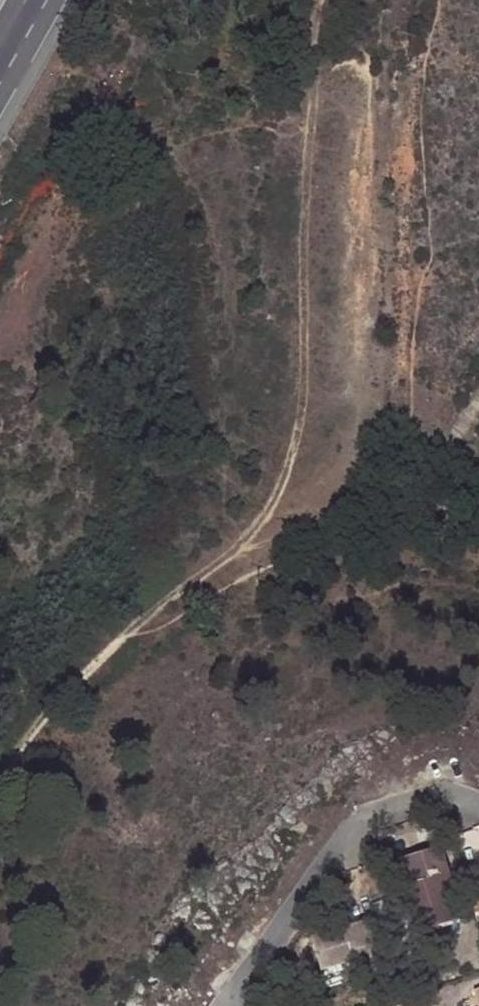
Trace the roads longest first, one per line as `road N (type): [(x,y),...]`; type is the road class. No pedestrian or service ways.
road 1 (track): [(138,625),(261,519),(290,465),(317,0)]
road 2 (residential): [(478,809),(442,797),(364,820),(231,1005)]
road 3 (track): [(138,625),(50,704),(0,773)]

